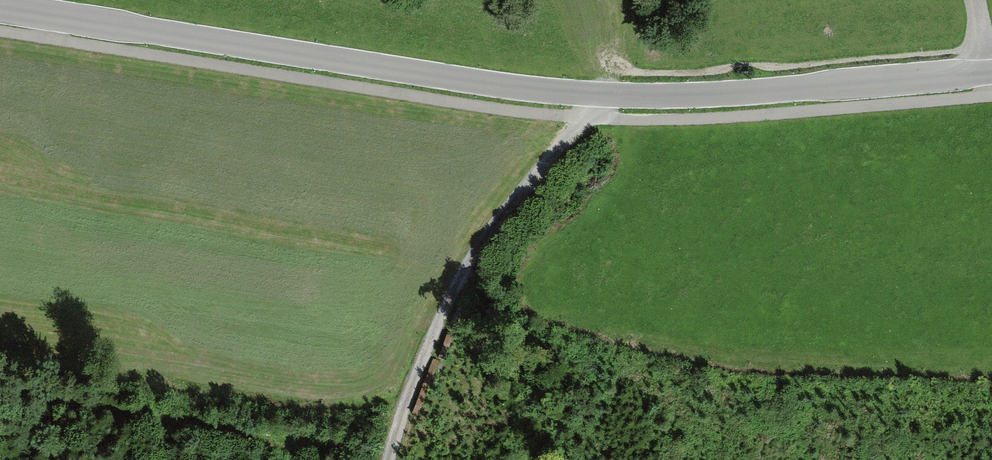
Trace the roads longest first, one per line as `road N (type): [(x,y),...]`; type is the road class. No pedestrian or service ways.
road 1 (tertiary): [(991,72),(707,95),(586,94),(0,6)]
road 2 (track): [(586,94),(583,118),(471,250),(387,459)]

